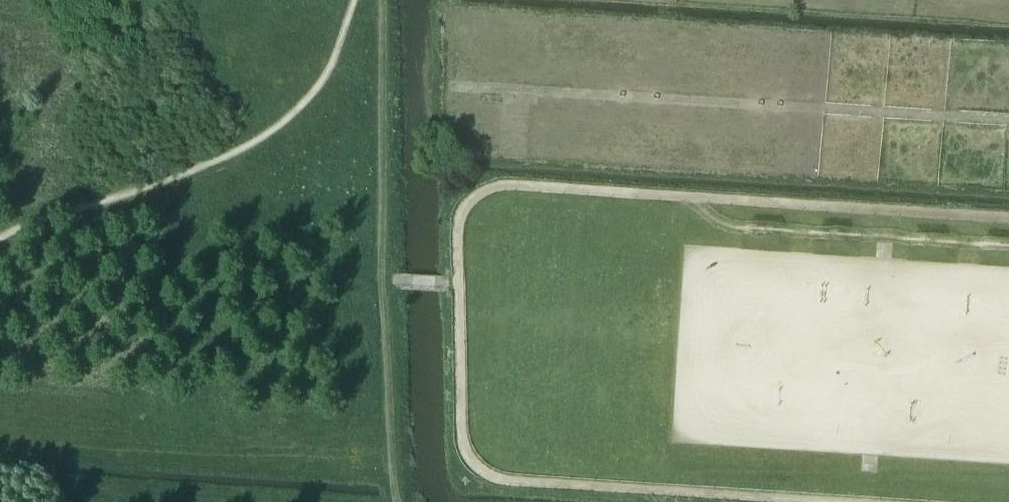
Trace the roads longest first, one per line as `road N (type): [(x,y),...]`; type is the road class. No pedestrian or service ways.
road 1 (track): [(448,87),(1008,122)]
road 2 (track): [(466,311),(1008,344)]
road 3 (track): [(386,0),(392,501)]
road 4 (track): [(388,283),(237,212),(178,174)]

